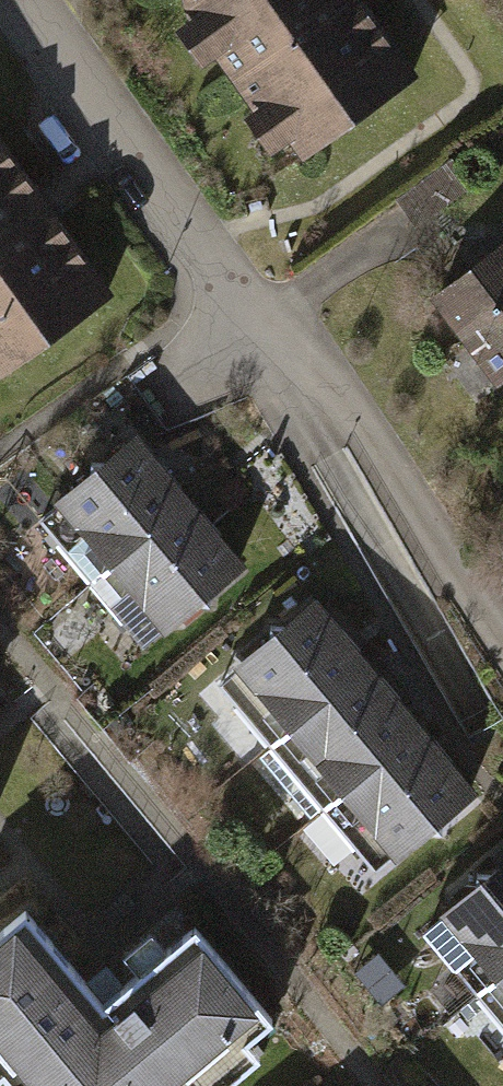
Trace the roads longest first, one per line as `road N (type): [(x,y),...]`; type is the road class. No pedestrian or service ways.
road 1 (residential): [(29,0),(295,371),(366,432),(502,644)]

